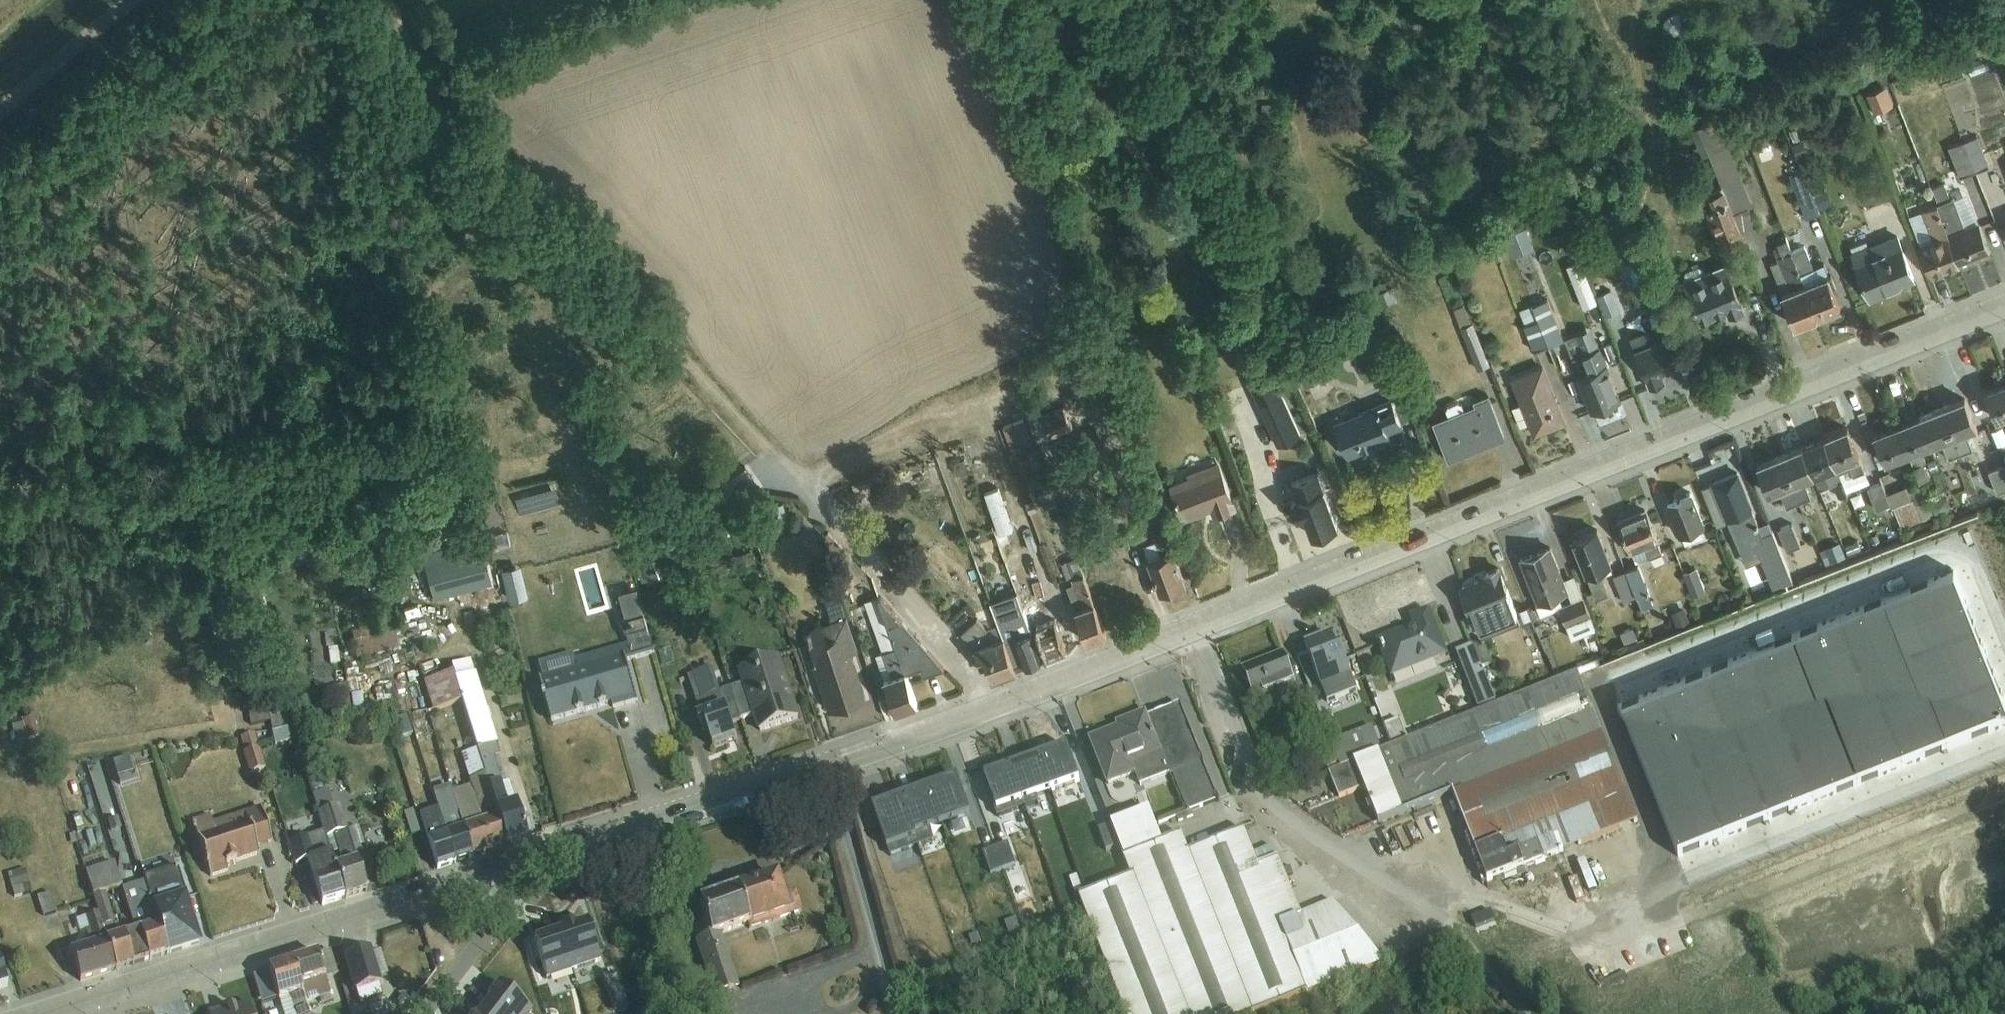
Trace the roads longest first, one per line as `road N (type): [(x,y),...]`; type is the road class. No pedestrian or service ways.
road 1 (tertiary): [(1193,629),(834,763),(43,1013)]
road 2 (tertiary): [(2004,308),(1193,629)]
road 3 (track): [(0,538),(51,470),(236,439),(277,395),(315,318),(344,217),(386,201),(438,142),(474,124)]
road 4 (track): [(998,706),(650,316)]
road 5 (unclassified): [(1193,629),(1237,752),(1283,820),(1442,922),(1510,993)]
road 6 (track): [(428,68),(294,147),(222,168),(118,157),(0,258)]
road 7 (track): [(425,1013),(492,921),(489,872)]

